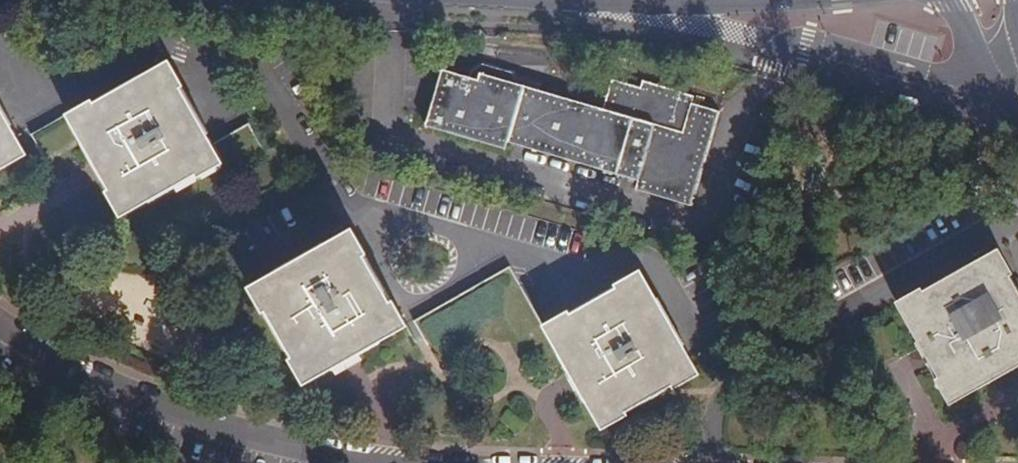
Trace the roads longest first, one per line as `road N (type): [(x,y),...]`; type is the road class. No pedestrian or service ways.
road 1 (residential): [(0,328),(110,390),(241,438),(400,462)]
road 2 (residential): [(622,1),(768,40),(807,41),(1003,100)]

